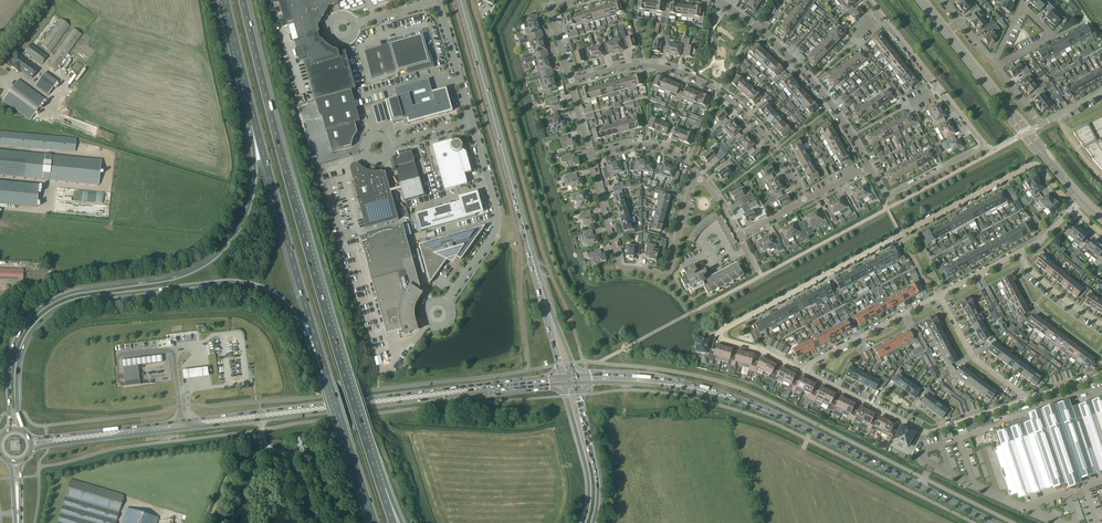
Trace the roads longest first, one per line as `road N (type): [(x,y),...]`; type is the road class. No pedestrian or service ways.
road 1 (motorway): [(381,490),(242,0)]
road 2 (motorway): [(255,125),(249,206),(214,257),(179,277),(63,296),(25,324),(9,363),(9,430)]
road 3 (motorway): [(18,429),(24,343),(48,314),(77,301),(217,282),(262,288),(295,315),(326,373)]
road 4 (secondary): [(992,522),(732,399),(641,379),(576,379)]
road 5 (residential): [(1073,209),(1032,165),(722,331)]
road 6 (primary): [(260,416),(561,380)]
road 7 (residential): [(806,199),(756,127),(687,74),(626,66),(570,80)]
road 8 (secondary): [(538,280),(460,0)]
road 9 (motorway): [(255,125),(326,373)]
road 10 (residential): [(1022,401),(927,433),(805,371)]
road 11 (primary): [(31,443),(260,416)]
road 12 (residential): [(869,166),(890,197),(987,146),(939,89)]
road 13 (unclassified): [(445,304),(498,221),(471,122)]
road 14 (residential): [(669,271),(618,264),(590,155)]
road 15 (motorway): [(326,373),(375,522)]
road 16 (residential): [(939,295),(805,371)]
road 17 (residential): [(995,61),(1018,12),(1047,31),(1048,38),(997,65)]
road 18 (motorway): [(594,522),(598,480),(576,379)]
road 19 (motorway): [(561,380),(585,466),(583,522)]
road 20 (residential): [(997,65),(1040,126),(1101,92)]
road 21 (residential): [(1022,401),(971,358),(939,295)]
road 22 (unclassified): [(321,522),(293,460),(264,446),(260,416)]
road 23 (motorway): [(225,0),(255,125)]
road 24 (unclassified): [(471,122),(437,2)]
road 25 (residential): [(700,178),(658,146),(590,155)]

